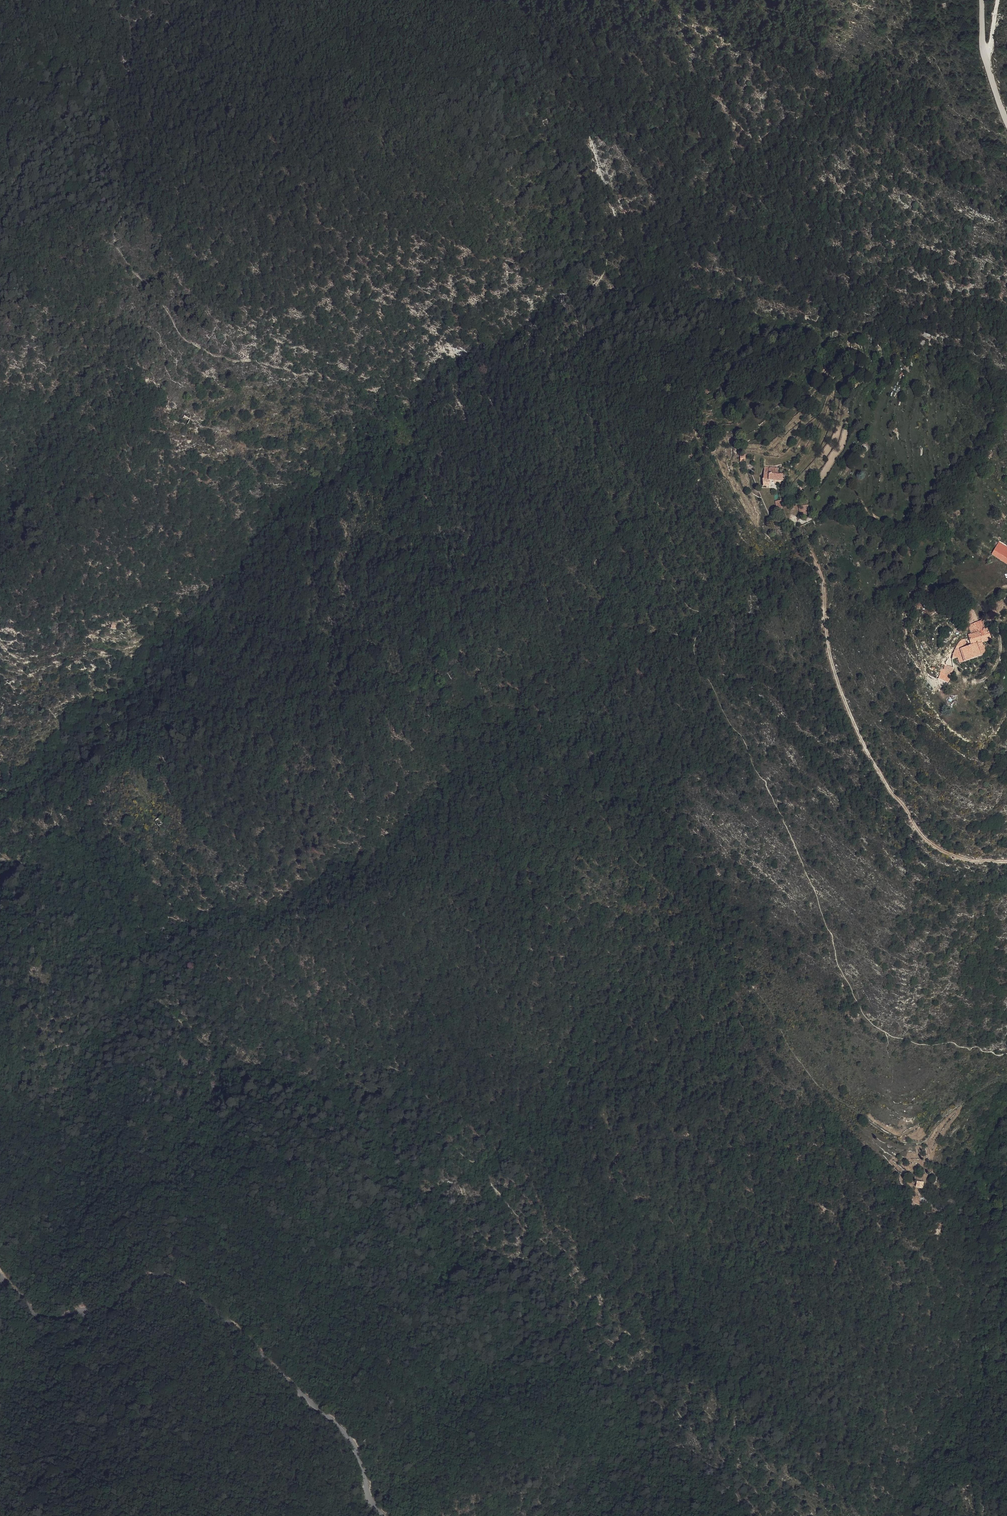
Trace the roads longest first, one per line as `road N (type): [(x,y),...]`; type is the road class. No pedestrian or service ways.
road 1 (unclassified): [(0,1271),(36,1317),(49,1320),(115,1305),(153,1273),(177,1279),(231,1320),(349,1439),(370,1500),(385,1515)]
road 2 (track): [(1006,861),(955,858),(926,841),(874,766),(830,654),(821,580),(799,531)]
road 3 (unclassified): [(1006,117),(985,53),(982,0)]

